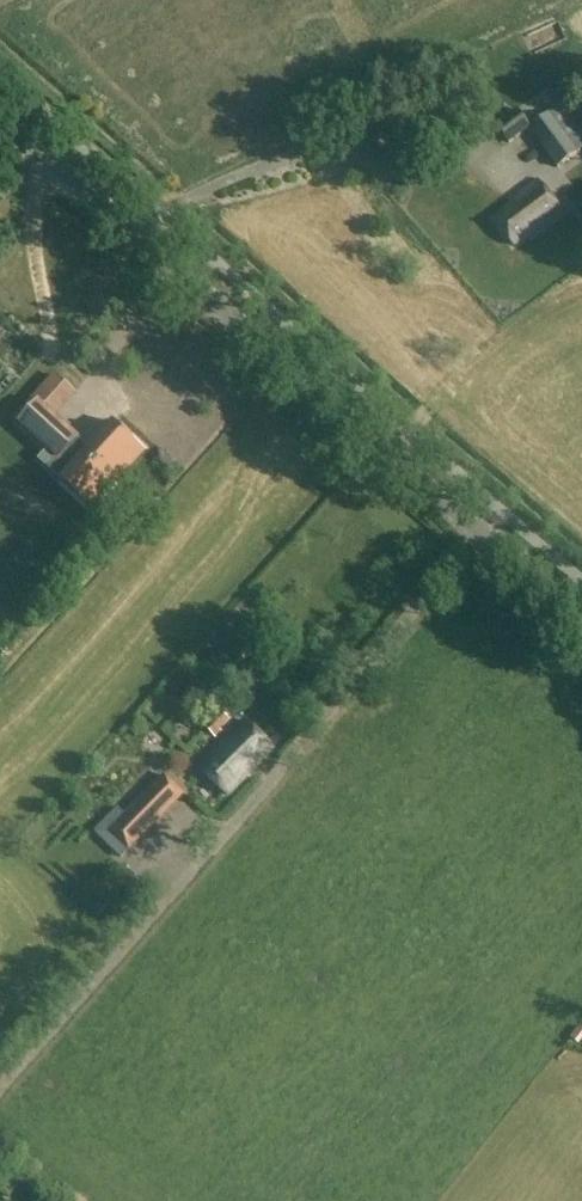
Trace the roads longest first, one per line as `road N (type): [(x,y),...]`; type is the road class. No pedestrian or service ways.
road 1 (tertiary): [(581,620),(0,118)]
road 2 (track): [(484,535),(0,1088)]

